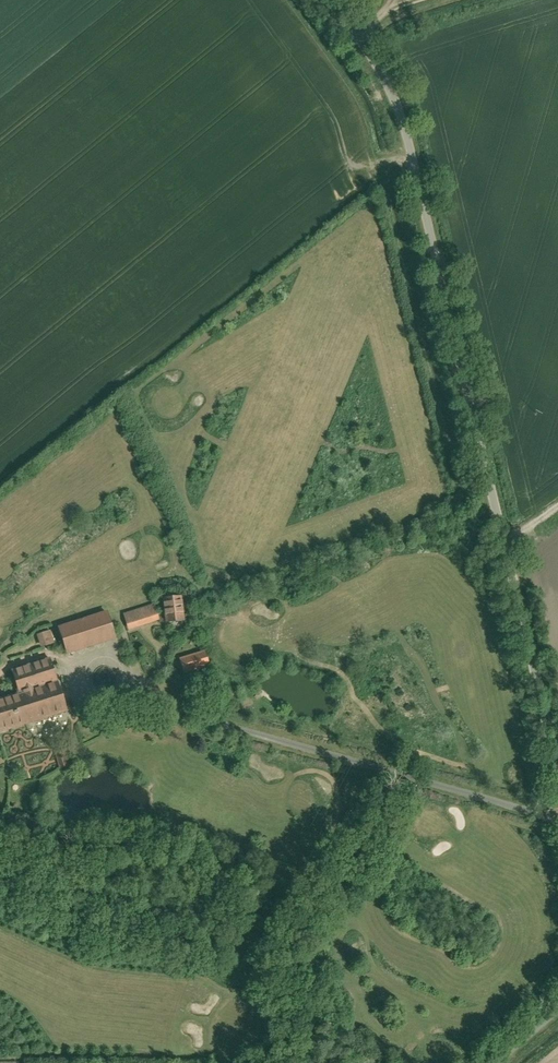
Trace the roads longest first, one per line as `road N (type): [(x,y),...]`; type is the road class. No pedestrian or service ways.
road 1 (unclassified): [(330,0),(390,89),(408,140),(557,757)]

